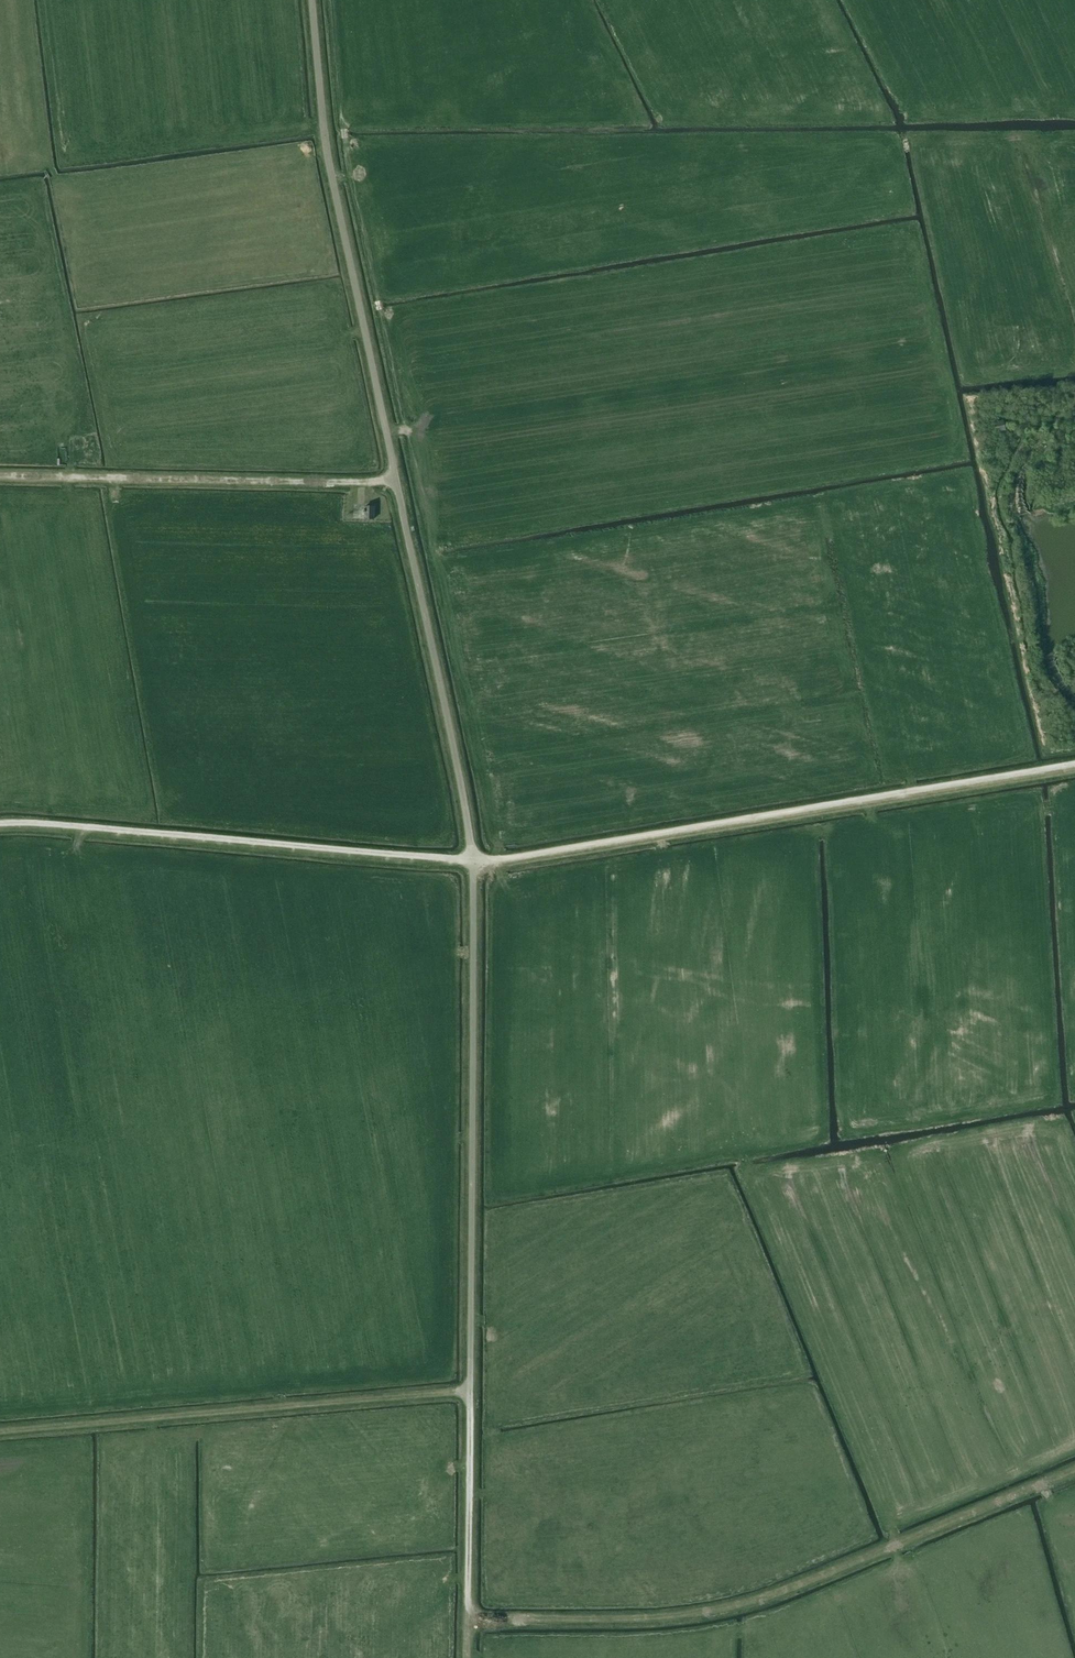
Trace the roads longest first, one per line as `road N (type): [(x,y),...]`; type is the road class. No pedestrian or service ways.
road 1 (unclassified): [(471,1619),(473,858),(323,134),(311,0)]
road 2 (track): [(471,1619),(675,1617),(759,1601),(1074,1470)]
road 3 (track): [(470,1388),(0,1431)]
road 4 (track): [(395,482),(0,476)]

